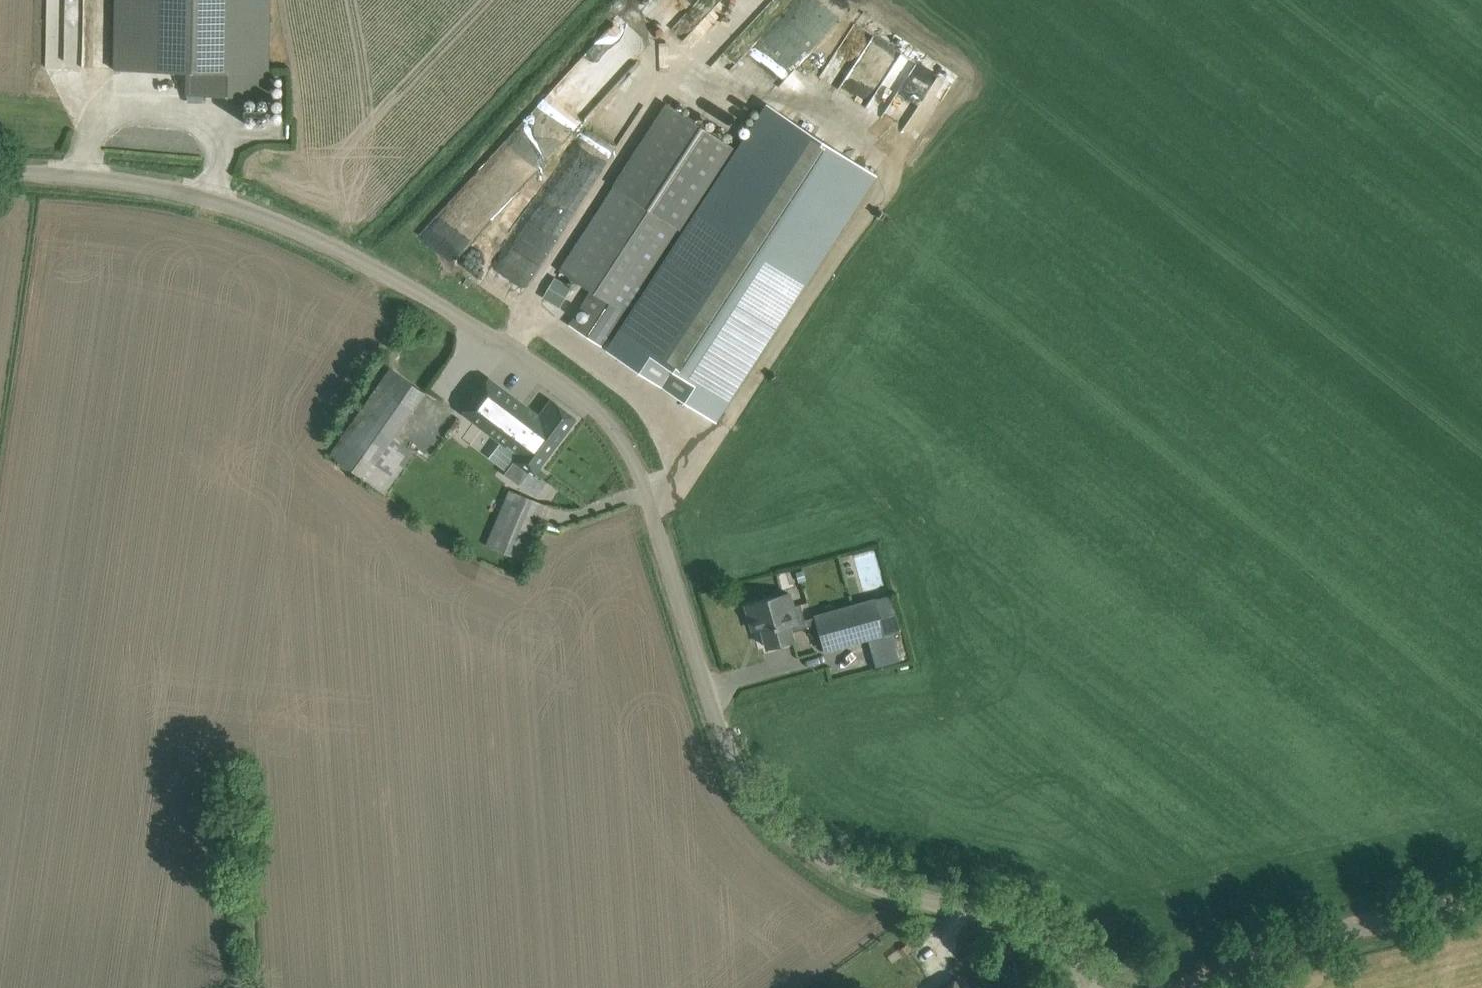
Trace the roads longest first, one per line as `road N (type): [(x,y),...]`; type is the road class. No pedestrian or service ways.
road 1 (unclassified): [(1085,987),(1062,954),(1022,923),(897,898),(837,866),(773,816),(719,724),(652,506),(590,408),(257,213),(148,183),(0,169)]
road 2 (unclassified): [(1184,987),(1303,938),(1481,890)]

